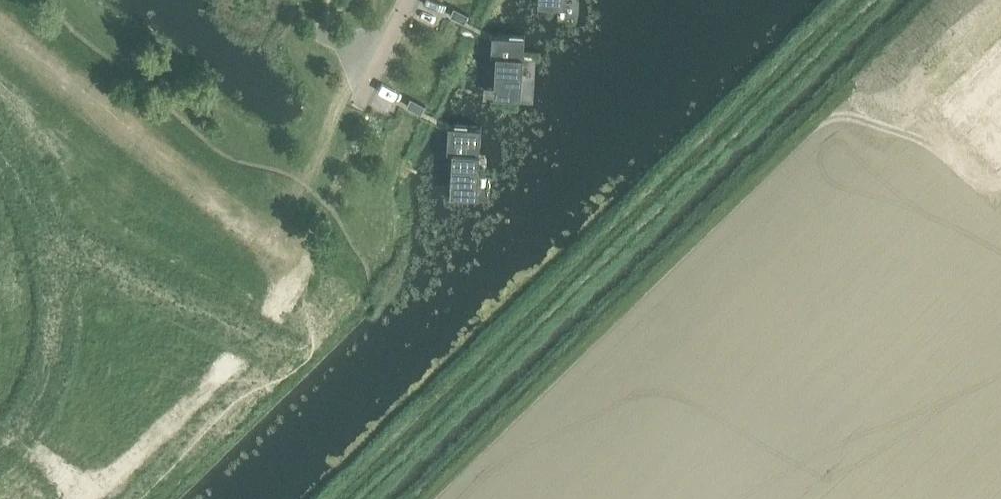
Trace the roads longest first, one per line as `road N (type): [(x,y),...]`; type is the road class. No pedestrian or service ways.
road 1 (residential): [(46,269),(94,262),(249,345)]
road 2 (residential): [(46,269),(53,326),(39,401),(0,442)]
road 3 (residential): [(0,153),(37,220),(46,269)]

